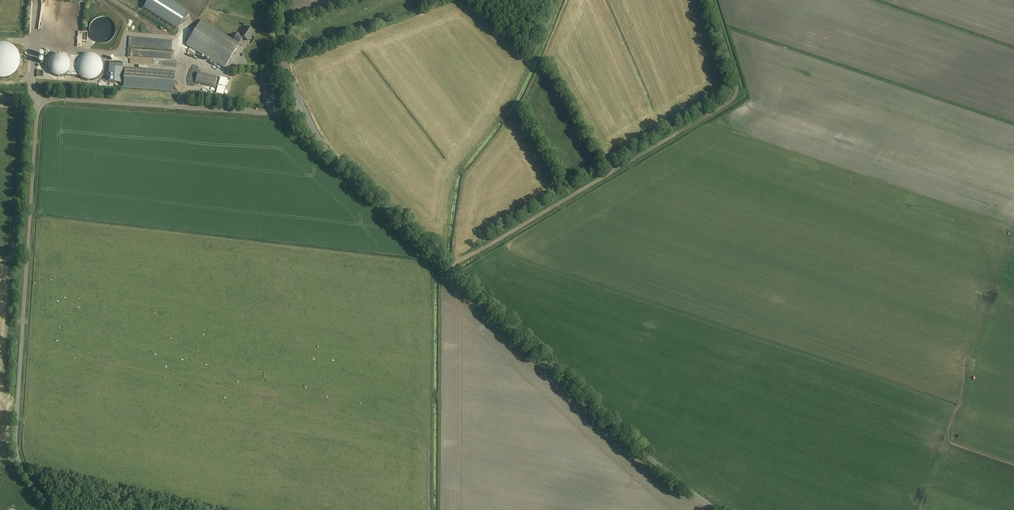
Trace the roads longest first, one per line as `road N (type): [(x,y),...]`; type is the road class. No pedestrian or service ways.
road 1 (unclassified): [(53,509),(15,446),(42,105),(56,99),(283,115),(303,109)]
road 2 (tertiary): [(715,509),(668,475),(338,163),(303,109)]
road 3 (track): [(449,268),(730,101),(737,84),(711,0)]

